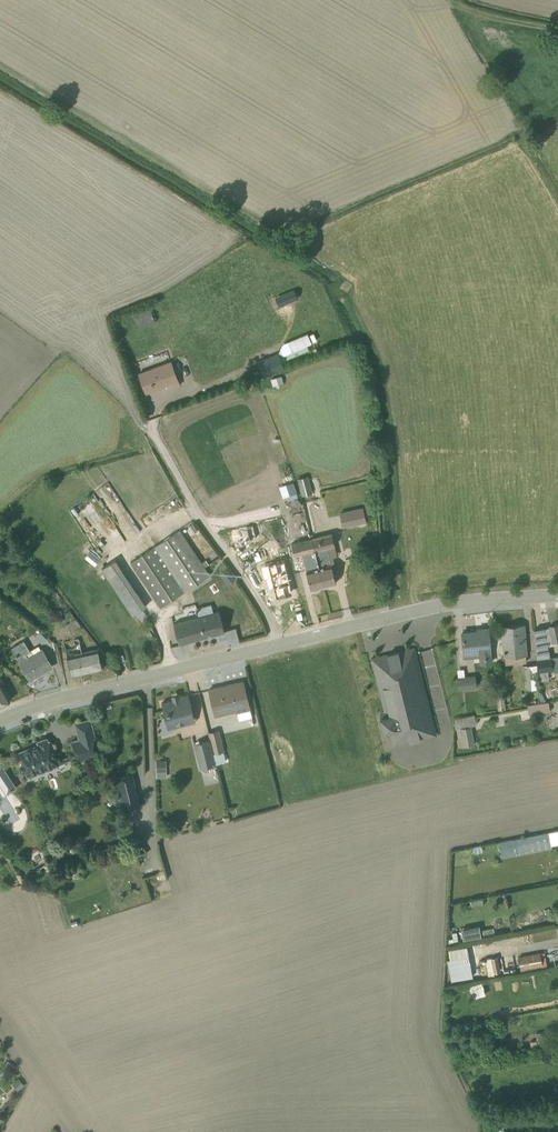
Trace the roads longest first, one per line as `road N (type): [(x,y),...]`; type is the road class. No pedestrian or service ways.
road 1 (unclassified): [(557,595),(425,609),(0,720)]

